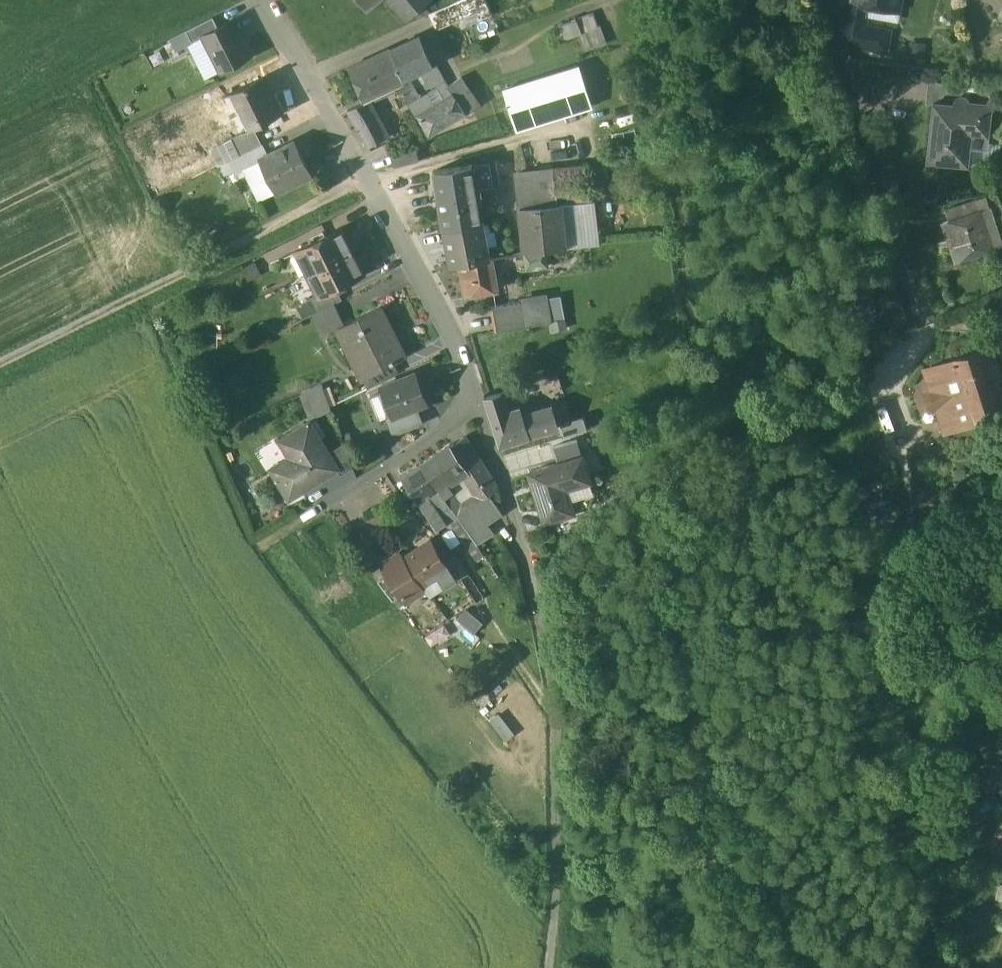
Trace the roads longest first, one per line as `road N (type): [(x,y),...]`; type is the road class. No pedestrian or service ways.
road 1 (residential): [(546,967),(552,692),(523,542),(433,295),(257,0)]
road 2 (residential): [(825,0),(885,219),(925,322)]
road 3 (track): [(153,293),(0,368)]

